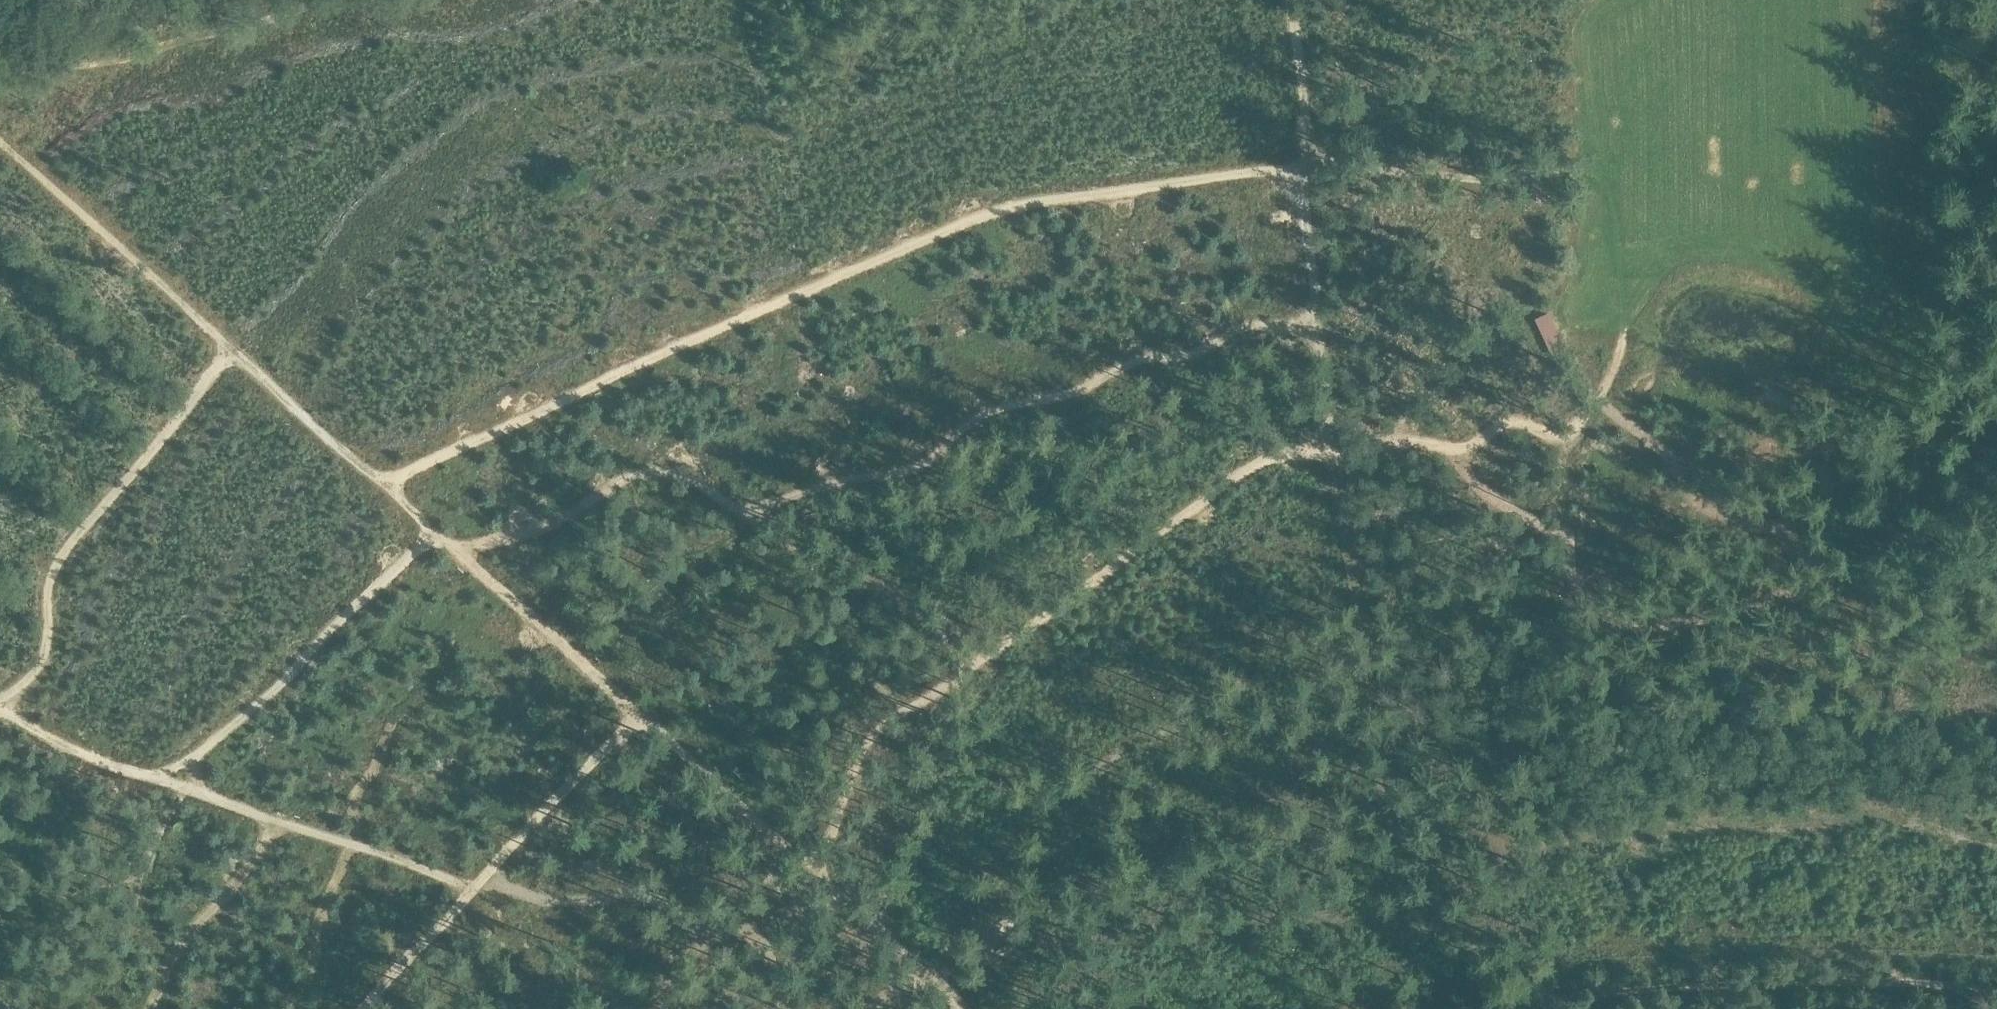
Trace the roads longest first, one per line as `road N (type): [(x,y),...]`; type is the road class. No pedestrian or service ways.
road 1 (track): [(820,884),(865,745),(1265,461),(1331,452),(1273,0)]
road 2 (track): [(1293,170),(986,214),(382,480)]
road 3 (track): [(0,144),(637,711)]
road 4 (track): [(1451,1008),(1576,990),(1756,983),(1996,1000)]
road 5 (track): [(637,711),(743,800),(954,1008)]
road 6 (track): [(0,697),(25,686),(35,669),(64,548),(242,357)]
road 7 (track): [(637,711),(363,1008)]

